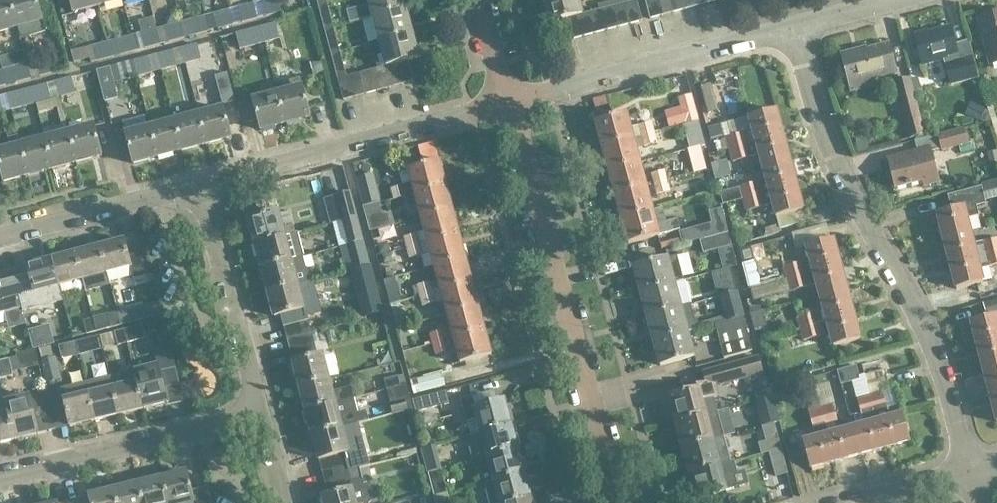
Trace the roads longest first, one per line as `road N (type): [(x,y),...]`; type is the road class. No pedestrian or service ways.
road 1 (residential): [(972,468),(947,367),(829,145),(795,28)]
road 2 (residential): [(616,502),(508,102)]
road 3 (residential): [(204,182),(508,102)]
road 4 (residential): [(508,102),(795,28)]
road 5 (residential): [(0,476),(203,427)]
road 6 (residential): [(239,322),(179,331),(138,199)]
road 7 (residential): [(239,322),(204,182)]
road 8 (residential): [(0,236),(138,199)]
road 9 (residential): [(841,502),(972,468)]

